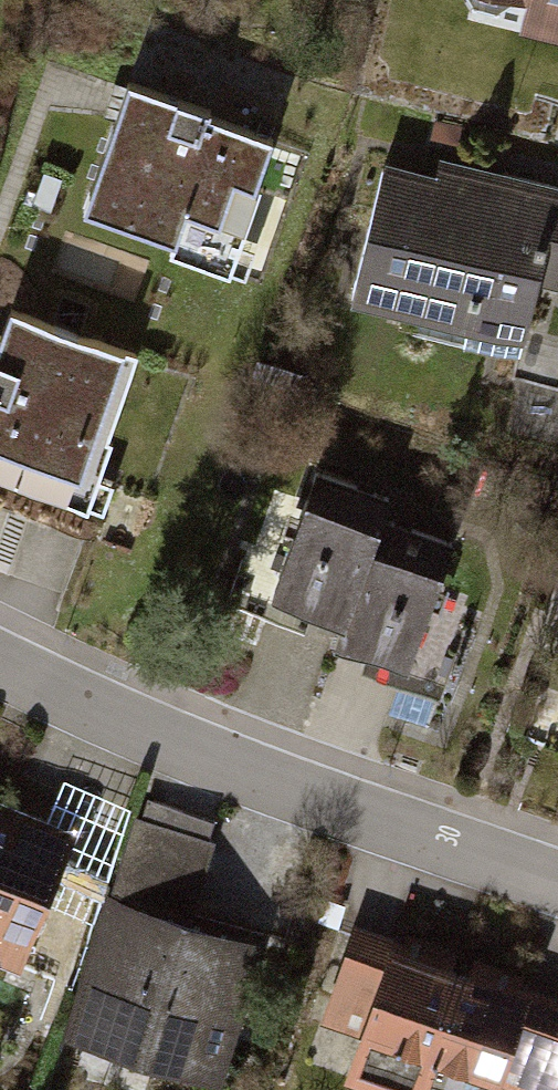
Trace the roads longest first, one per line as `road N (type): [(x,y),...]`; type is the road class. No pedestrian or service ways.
road 1 (residential): [(0,667),(199,759),(557,884)]

